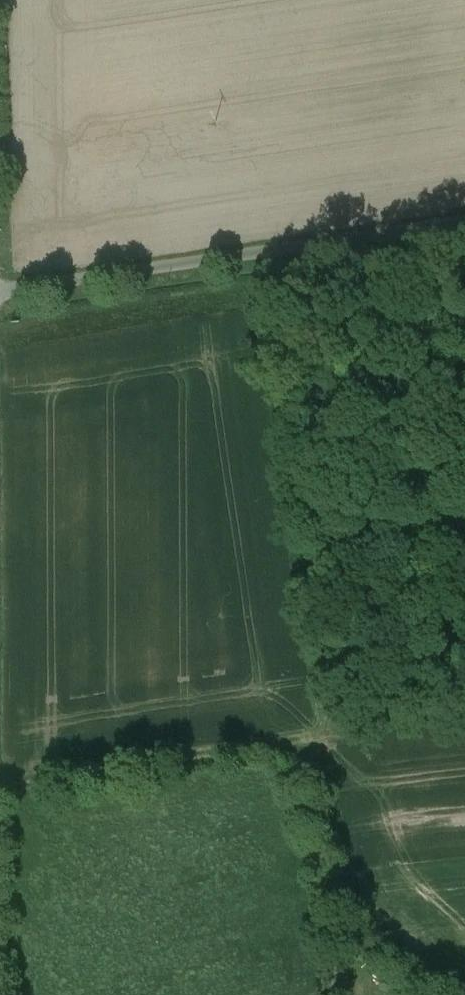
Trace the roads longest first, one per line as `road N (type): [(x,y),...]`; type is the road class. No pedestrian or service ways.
road 1 (unclassified): [(0,285),(464,217)]
road 2 (track): [(0,790),(238,742),(309,744)]

